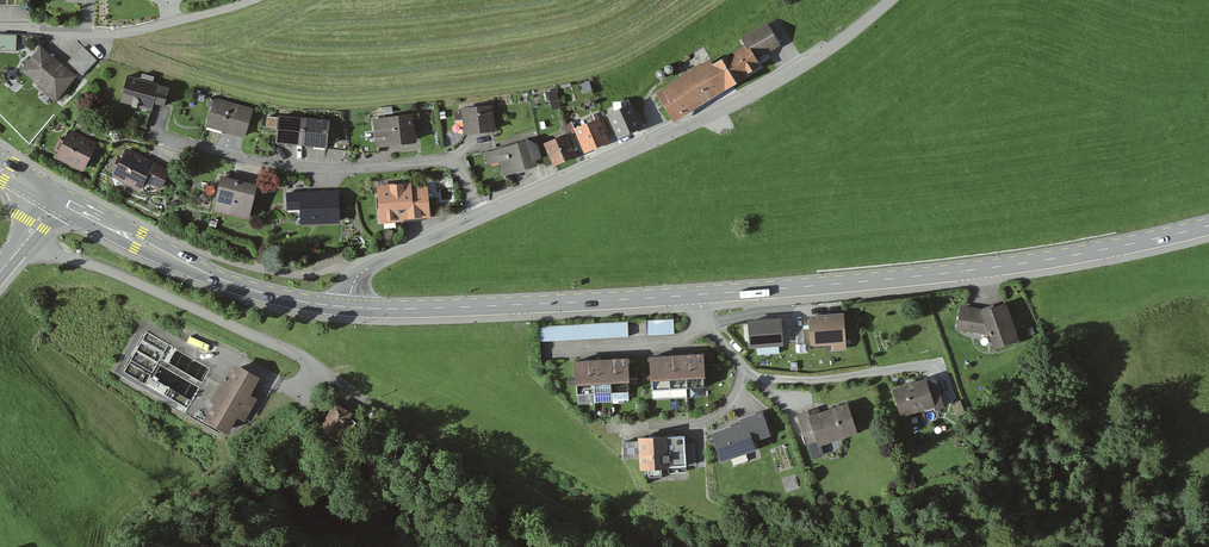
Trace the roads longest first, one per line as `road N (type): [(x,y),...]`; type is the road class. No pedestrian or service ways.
road 1 (secondary): [(1208,226),(967,271),(767,290),(349,307)]
road 2 (unclassified): [(480,218),(715,115),(806,64),(891,0)]
road 3 (residential): [(480,218),(456,162),(328,173),(260,166),(151,136)]
road 4 (secondary): [(349,307),(247,289),(54,197)]
road 5 (residential): [(0,28),(139,29),(253,0)]
road 6 (unclassified): [(349,307),(353,284),(369,266),(480,218)]

